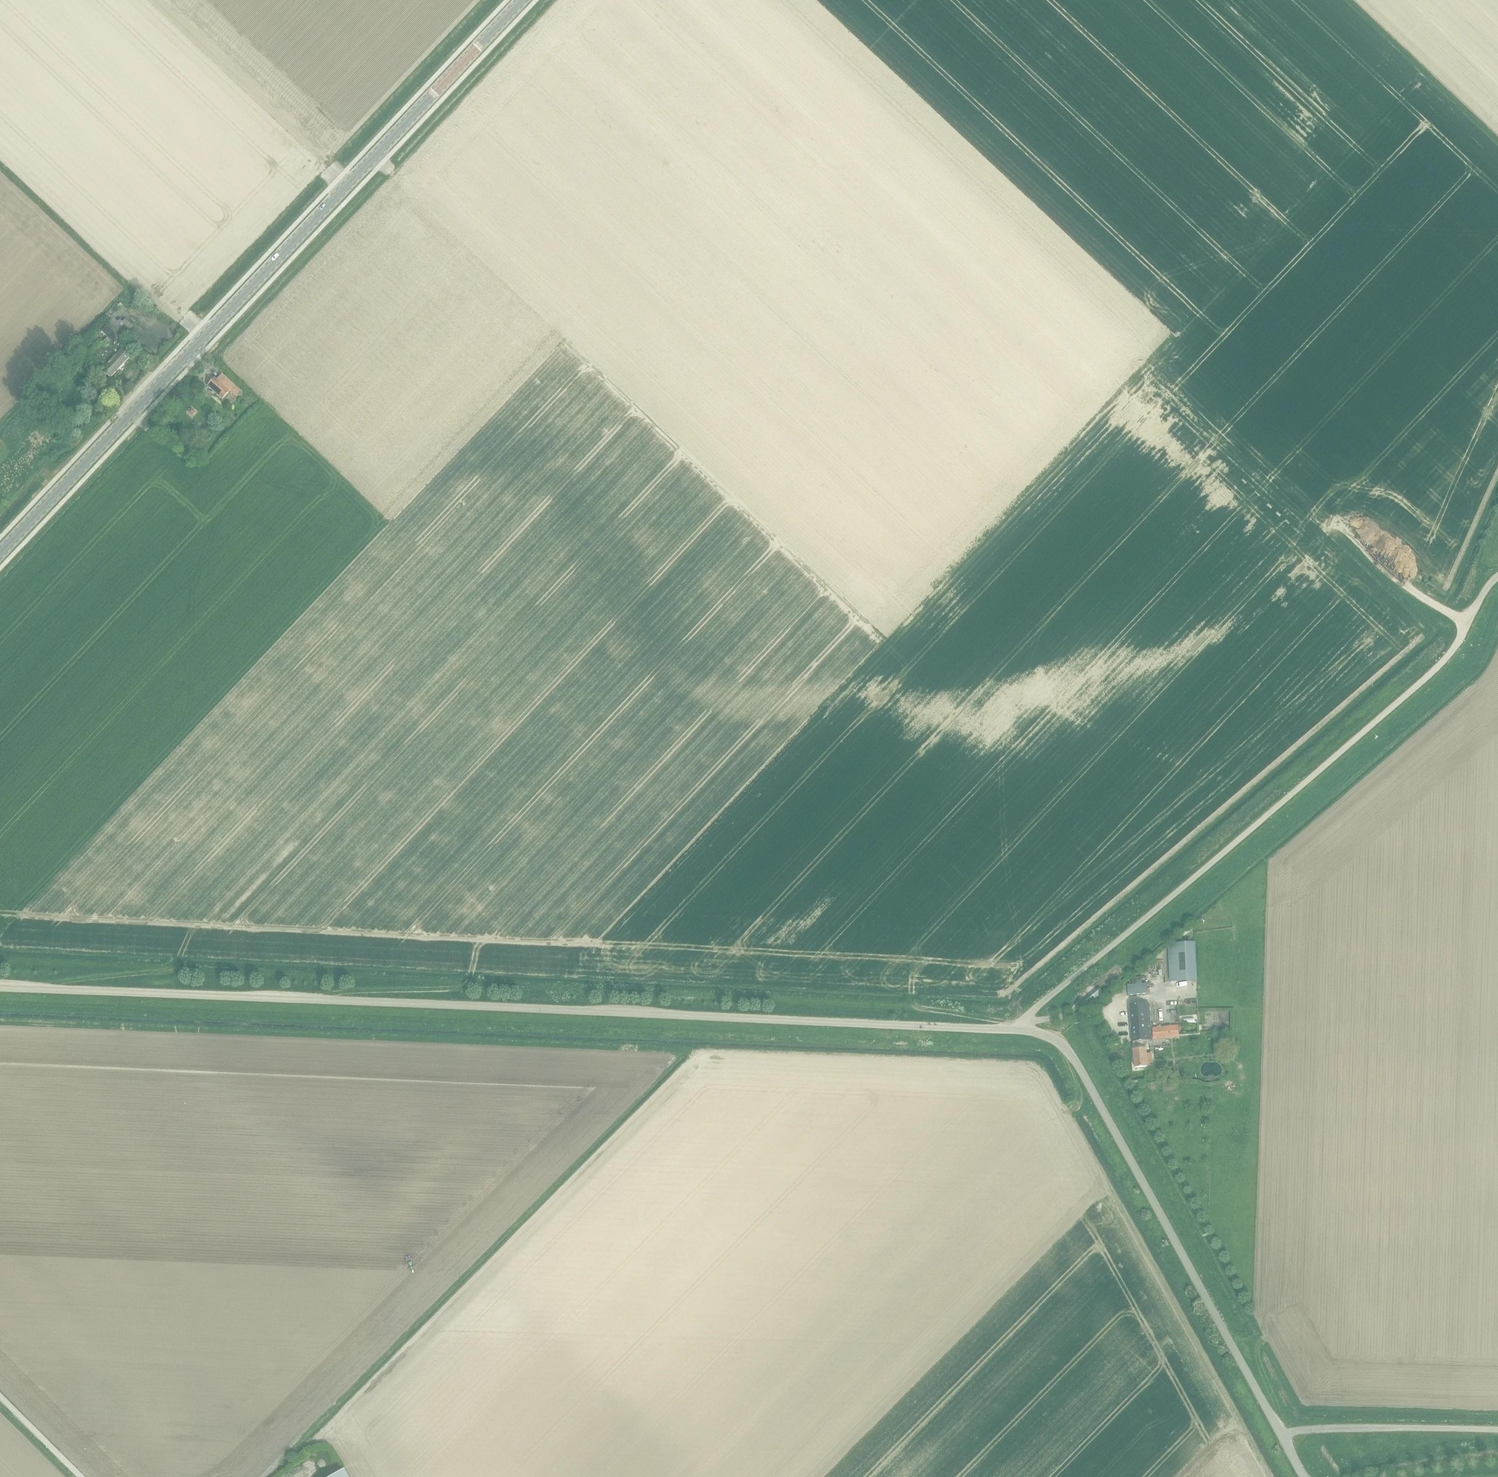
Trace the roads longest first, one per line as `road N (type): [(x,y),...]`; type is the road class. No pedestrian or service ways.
road 1 (track): [(0,961),(887,1006),(1017,1030)]
road 2 (unclassified): [(1017,1030),(0,987)]
road 3 (secondary): [(0,554),(520,0)]
road 4 (unclassified): [(1017,1030),(1385,713),(1450,647),(1497,576)]
road 5 (unclassified): [(1279,1437),(1064,1048),(1017,1030)]
road 6 (unclassified): [(1279,1437),(1294,1429),(1497,1429)]
road 7 (track): [(313,1000),(342,991),(461,987),(468,975)]
road 8 (track): [(30,988),(166,970),(174,960)]

